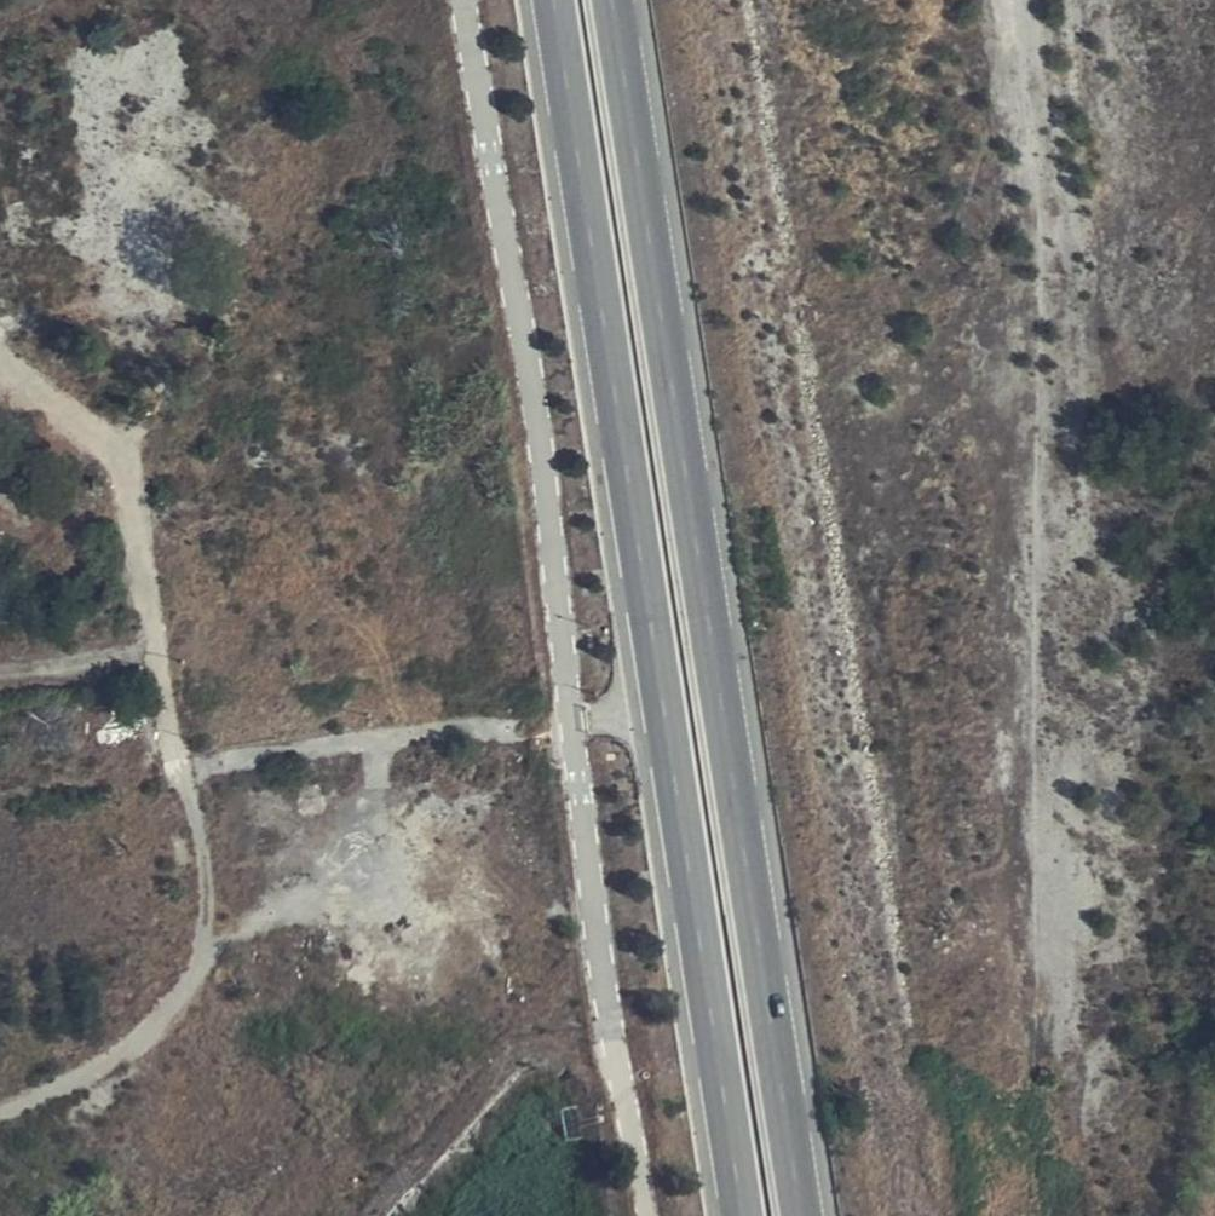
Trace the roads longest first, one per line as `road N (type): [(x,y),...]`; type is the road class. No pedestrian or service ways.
road 1 (trunk): [(802,1215),(613,0)]
road 2 (trunk): [(554,0),(740,1215)]
road 3 (track): [(0,1114),(93,1070),(164,1010),(196,967),(206,913),(116,444),(0,359)]
road 4 (track): [(183,771),(415,736),(509,732)]
road 5 (track): [(158,651),(0,674)]

